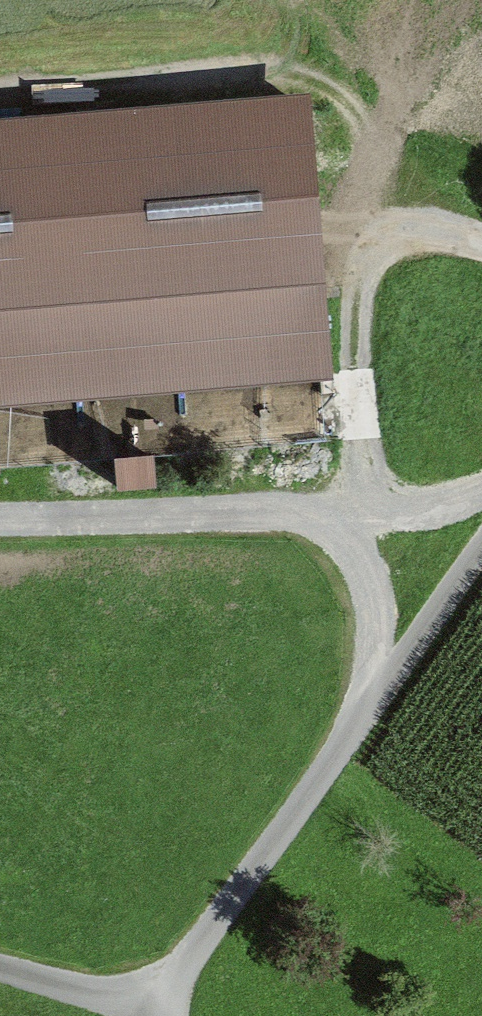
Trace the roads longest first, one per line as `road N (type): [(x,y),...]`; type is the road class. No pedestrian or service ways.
road 1 (track): [(0,962),(97,991),(168,995),(481,533)]
road 2 (track): [(0,80),(253,62),(333,78),(362,110),(378,155),(374,274)]
road 3 (track): [(0,523),(317,512),(352,548),(371,593),(384,678)]
road 4 (track): [(481,248),(410,248),(374,274),(387,468),(433,490),(481,475)]

